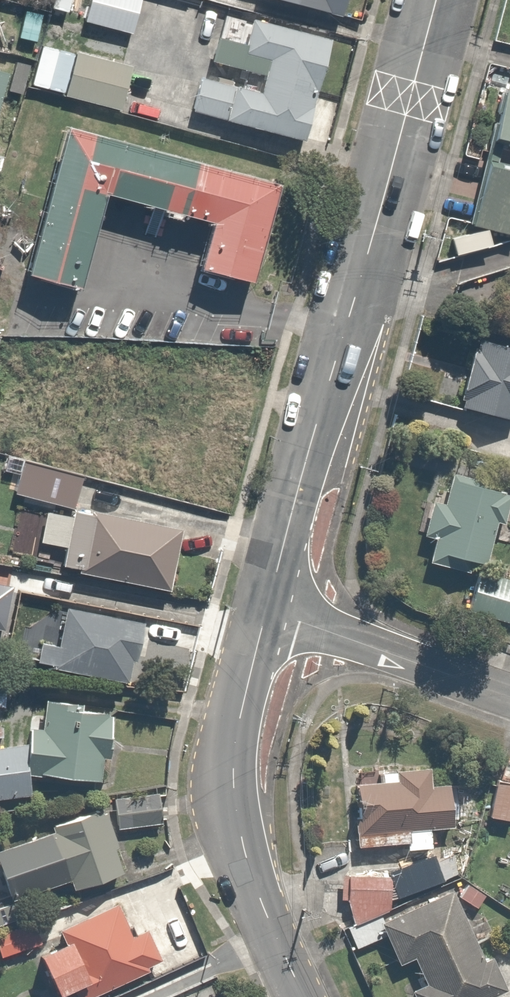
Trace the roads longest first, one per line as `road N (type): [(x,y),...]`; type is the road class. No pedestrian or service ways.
road 1 (residential): [(267,611),(437,0)]
road 2 (residential): [(304,996),(263,907),(233,780),(267,611)]
road 3 (residential): [(267,611),(509,698)]

